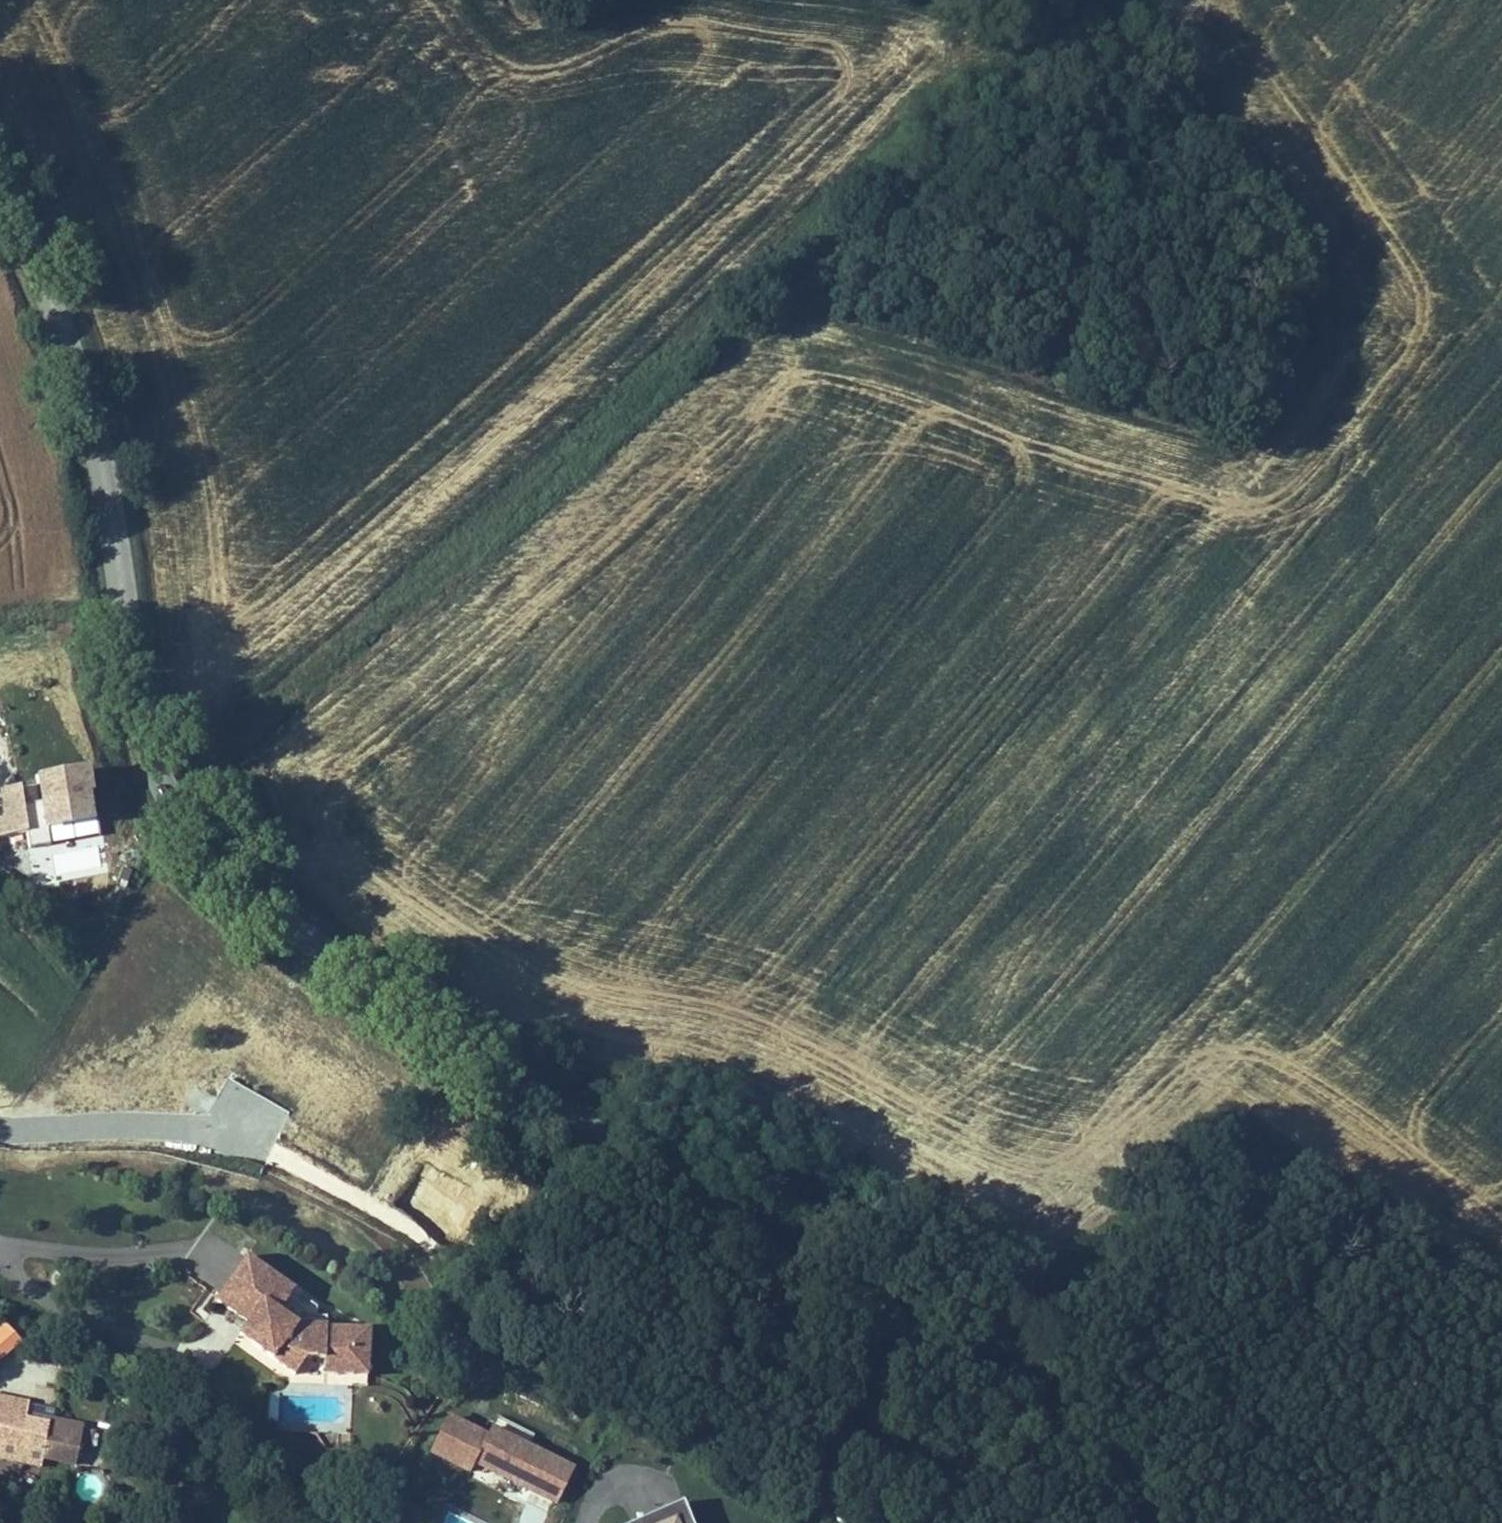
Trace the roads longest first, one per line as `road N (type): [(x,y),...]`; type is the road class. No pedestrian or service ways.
road 1 (tertiary): [(1186,1522),(301,932),(180,825),(153,780),(138,732),(104,487),(70,352),(0,193)]

